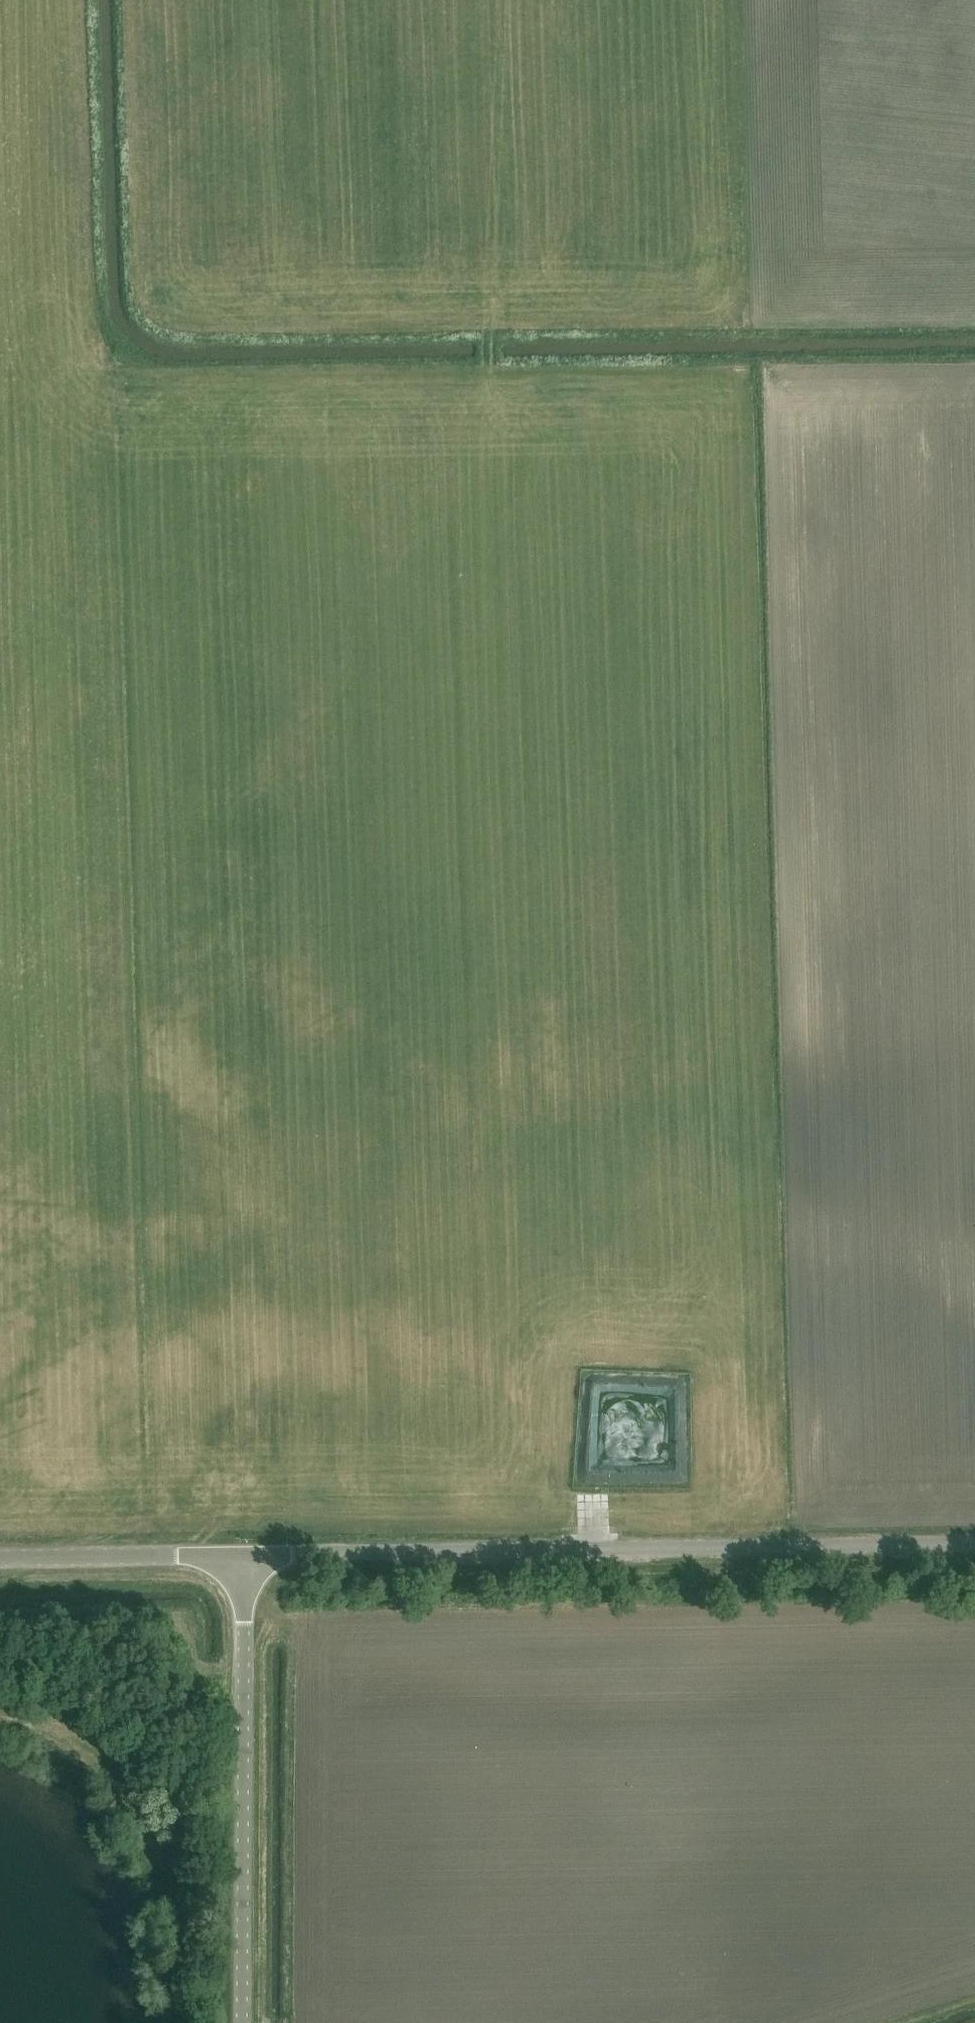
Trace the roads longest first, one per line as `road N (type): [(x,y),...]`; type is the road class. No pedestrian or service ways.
road 1 (unclassified): [(243,1555),(974,1544)]
road 2 (tertiary): [(243,2022),(243,1555)]
road 3 (tertiary): [(243,1555),(0,1558)]

